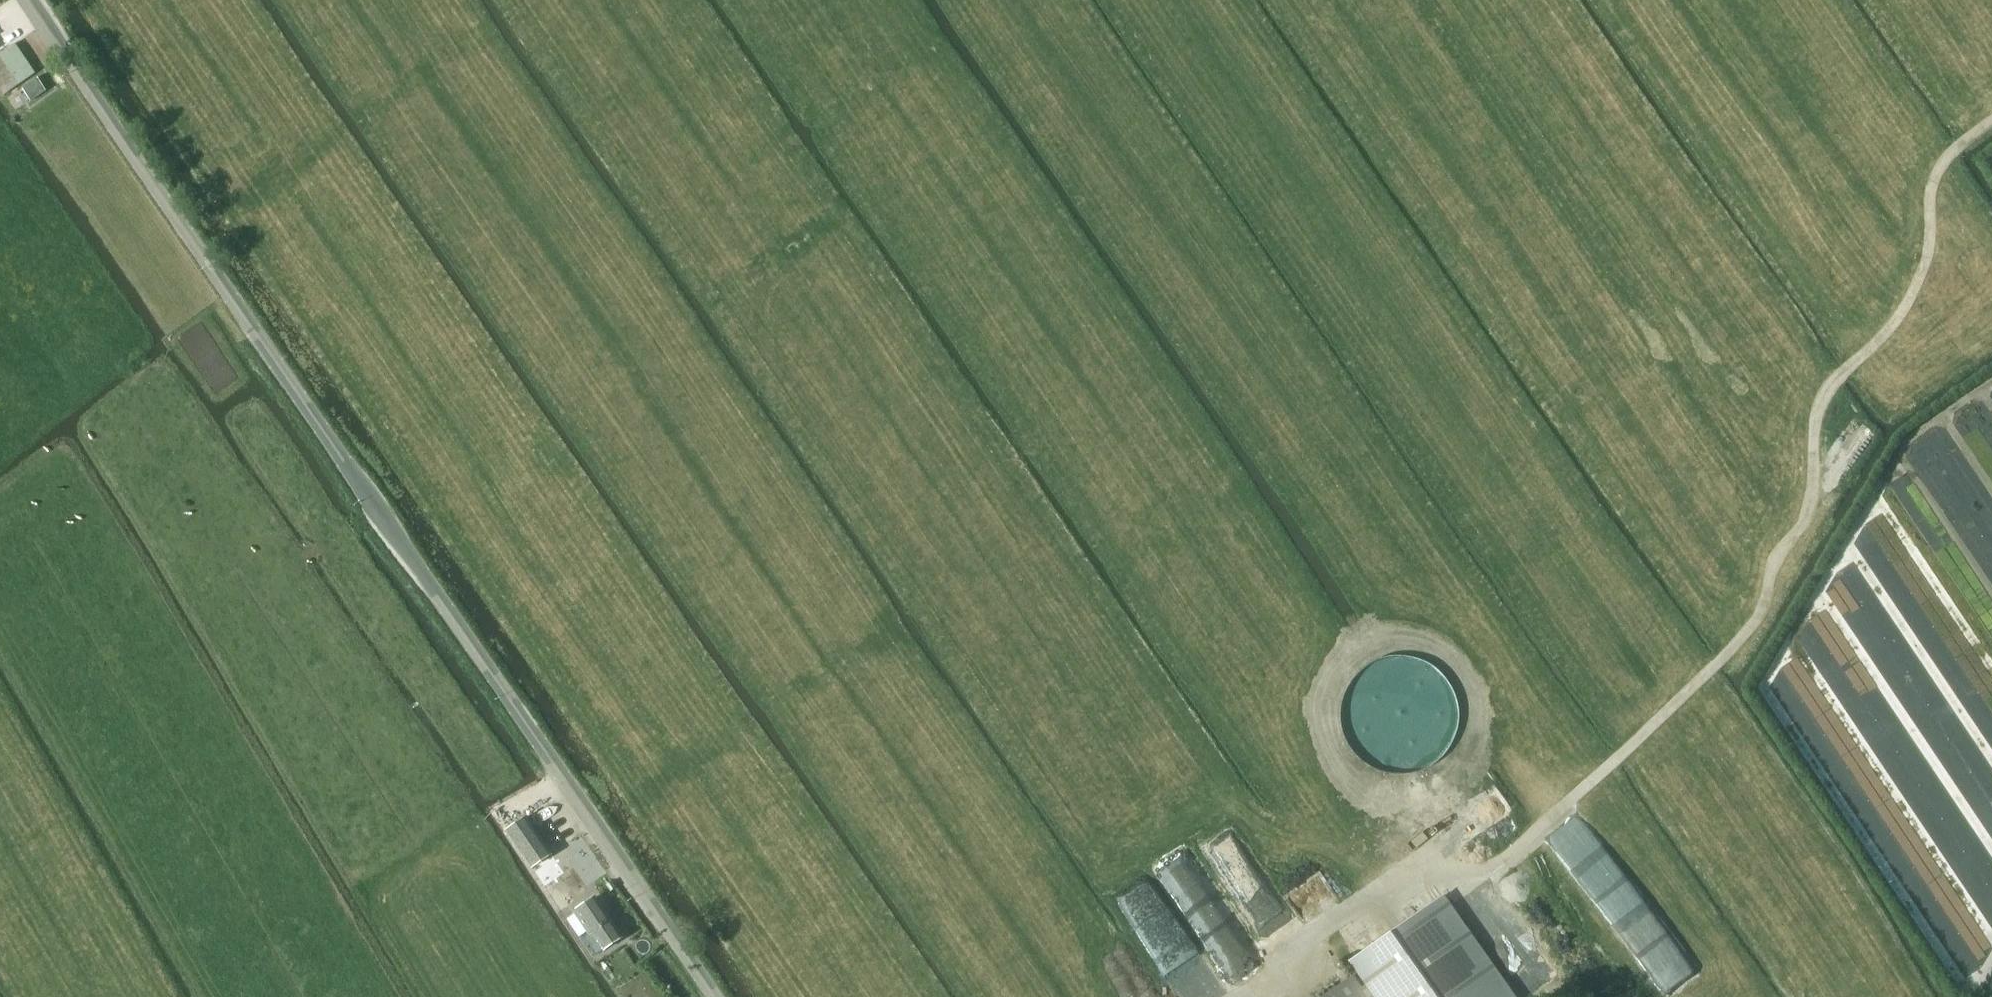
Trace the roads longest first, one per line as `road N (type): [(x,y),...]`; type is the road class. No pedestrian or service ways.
road 1 (tertiary): [(721,996),(31,0)]
road 2 (track): [(1414,908),(1444,887),(1511,860),(1742,639),(1811,502),(1813,423),(1834,383),(1881,339),(1915,289),(1931,192),(1951,153),(1991,124)]

